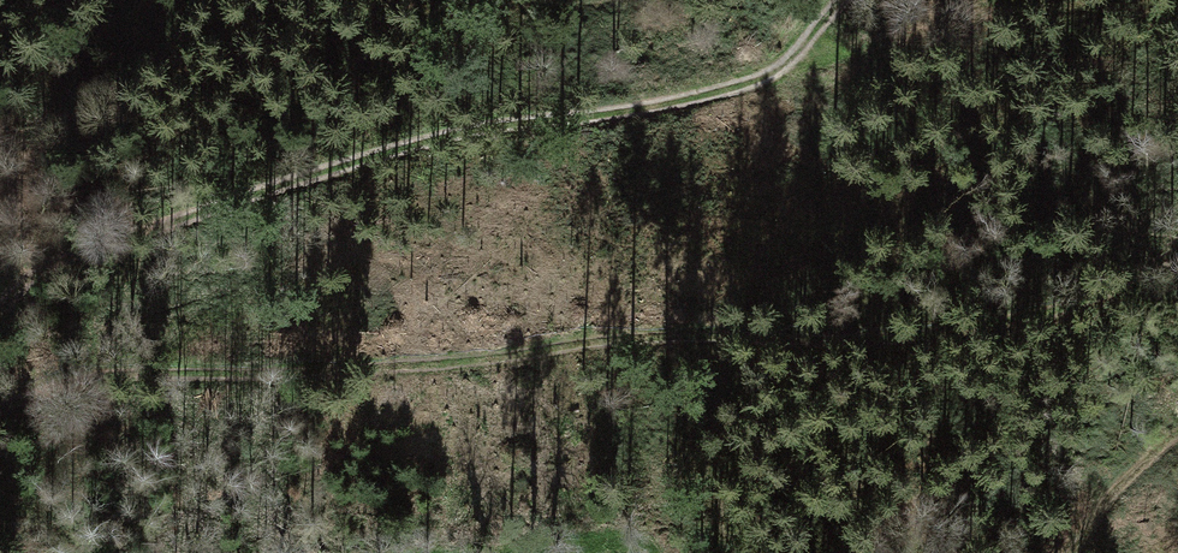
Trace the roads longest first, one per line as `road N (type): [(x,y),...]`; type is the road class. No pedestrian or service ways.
road 1 (track): [(0,407),(57,385),(120,373),(267,372),(663,336),(915,335),(1071,303),(1177,256)]
road 2 (track): [(0,310),(26,281),(62,260),(392,149),(463,130),(681,100),(788,69),(839,0)]
road 3 (track): [(788,69),(994,10),(1177,15)]
road 4 (track): [(1177,439),(1065,552)]

